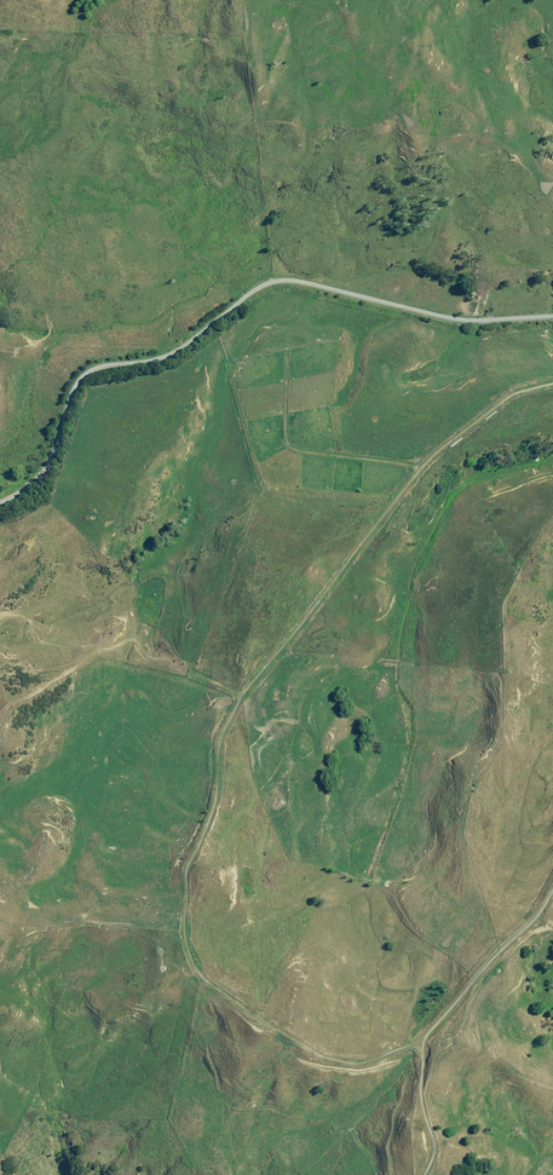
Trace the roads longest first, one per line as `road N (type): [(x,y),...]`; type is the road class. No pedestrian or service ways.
road 1 (track): [(419,1046),(369,1059),(326,1055),(197,975),(181,939),(184,865),(209,813),(223,721),(244,688),(432,453),(507,399),(552,381)]
road 2 (unclassified): [(552,315),(449,318),(305,282),(269,283),(175,352),(89,372),(48,463),(0,502)]
road 3 (track): [(424,1174),(436,1144),(424,1103),(419,1046),(427,1029),(541,909),(552,885)]

